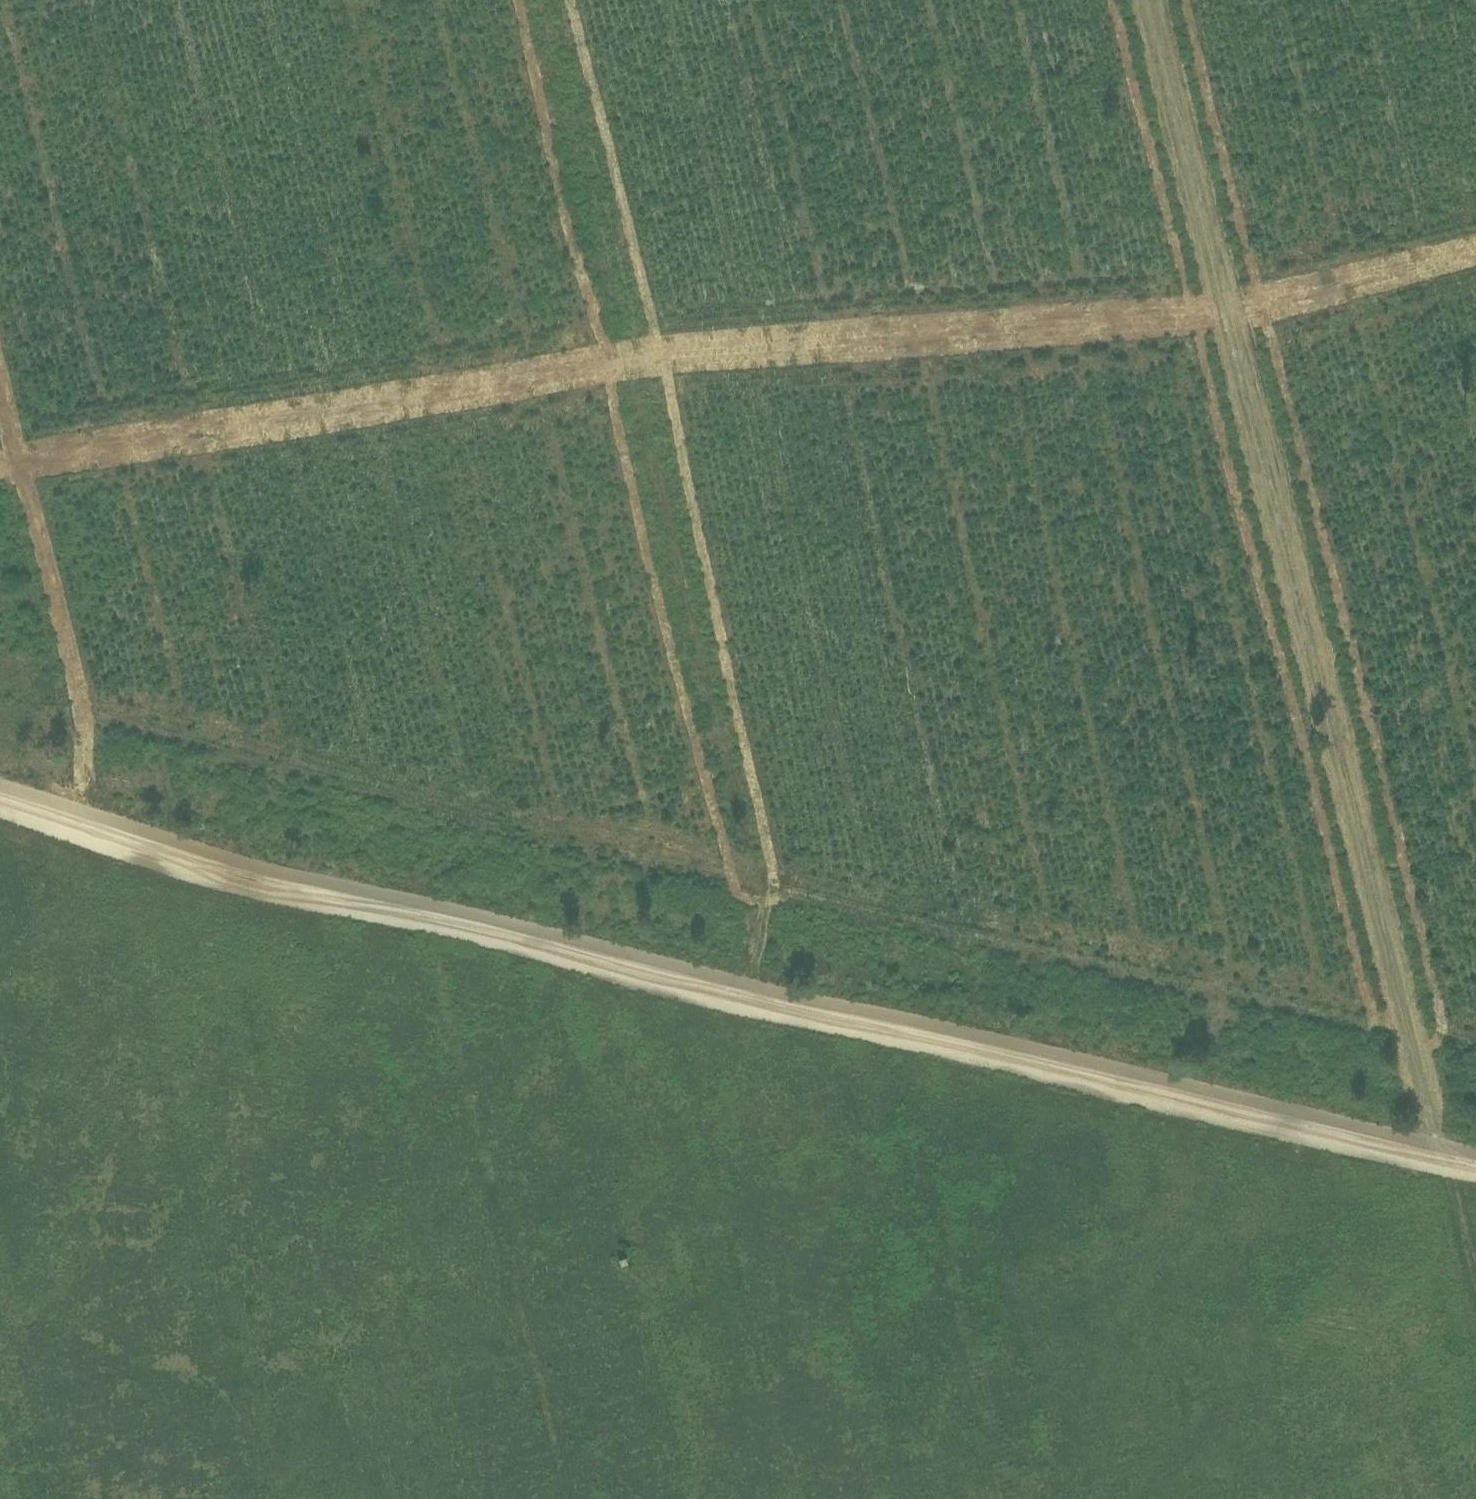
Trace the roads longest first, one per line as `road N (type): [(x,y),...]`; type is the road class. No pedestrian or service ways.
road 1 (track): [(1444,1163),(1152,0)]

